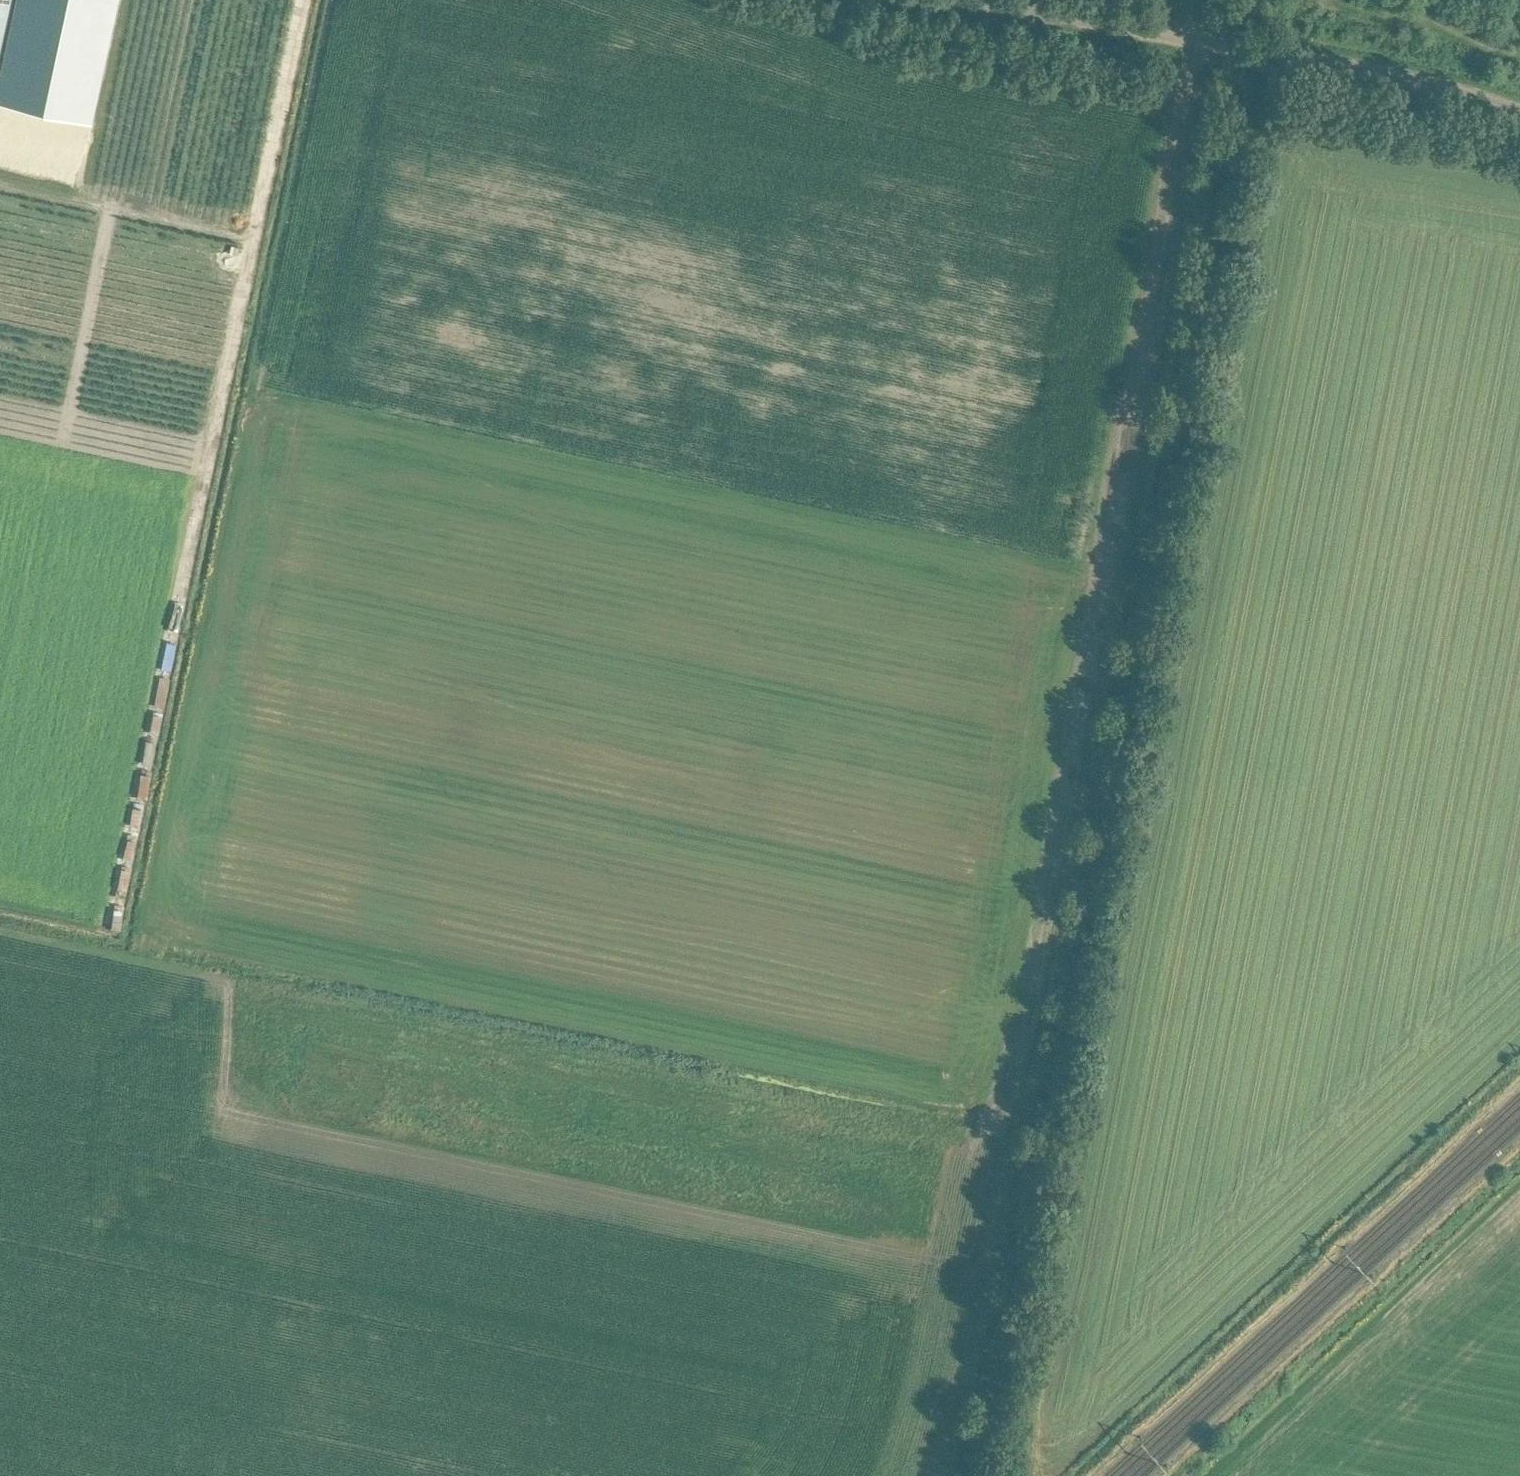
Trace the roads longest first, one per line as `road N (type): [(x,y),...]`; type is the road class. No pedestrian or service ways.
road 1 (unclassified): [(1519,112),(1407,69),(964,0)]

